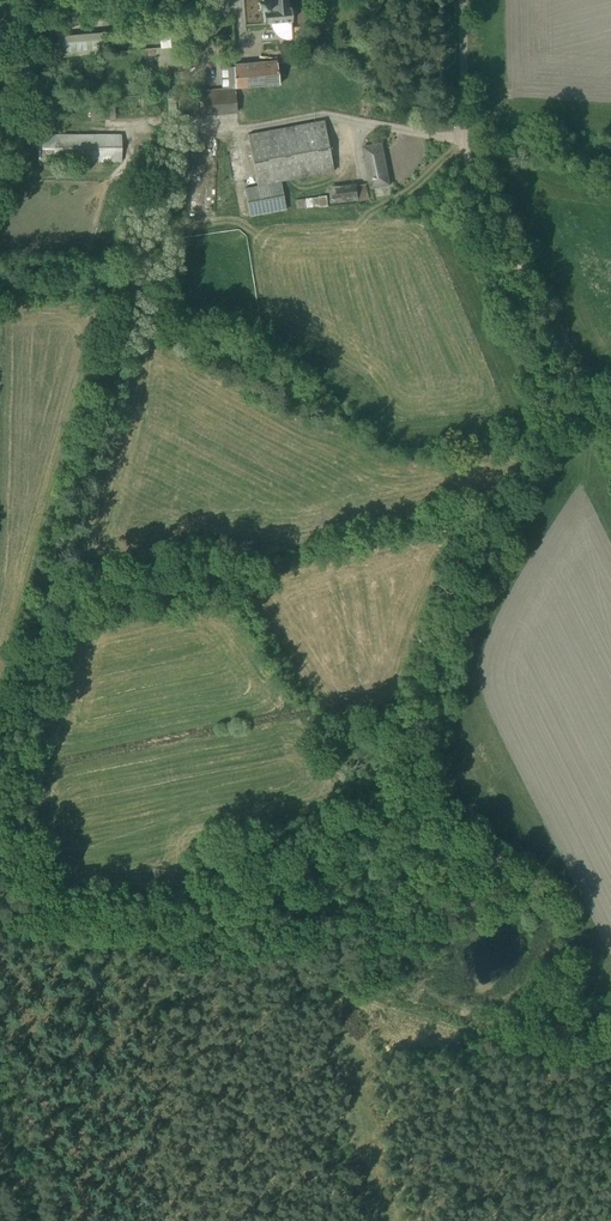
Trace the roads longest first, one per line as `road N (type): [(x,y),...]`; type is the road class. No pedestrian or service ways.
road 1 (track): [(610,455),(468,160)]
road 2 (unclassified): [(468,160),(461,139),(462,0)]

